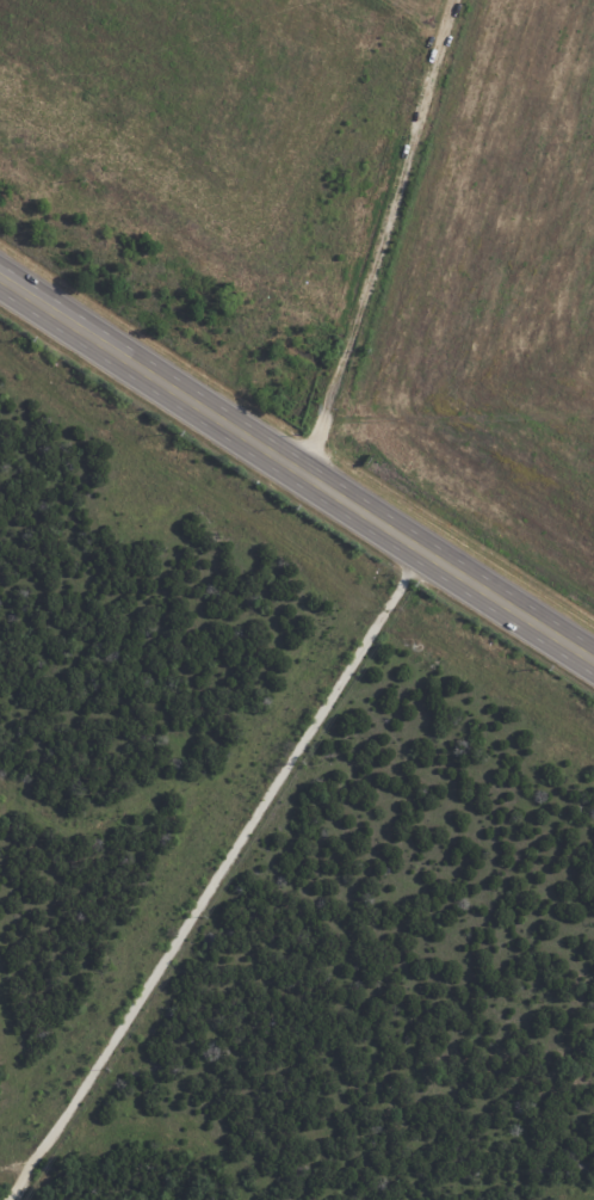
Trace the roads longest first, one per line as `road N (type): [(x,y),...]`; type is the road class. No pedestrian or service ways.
road 1 (primary): [(593,661),(0,277)]

